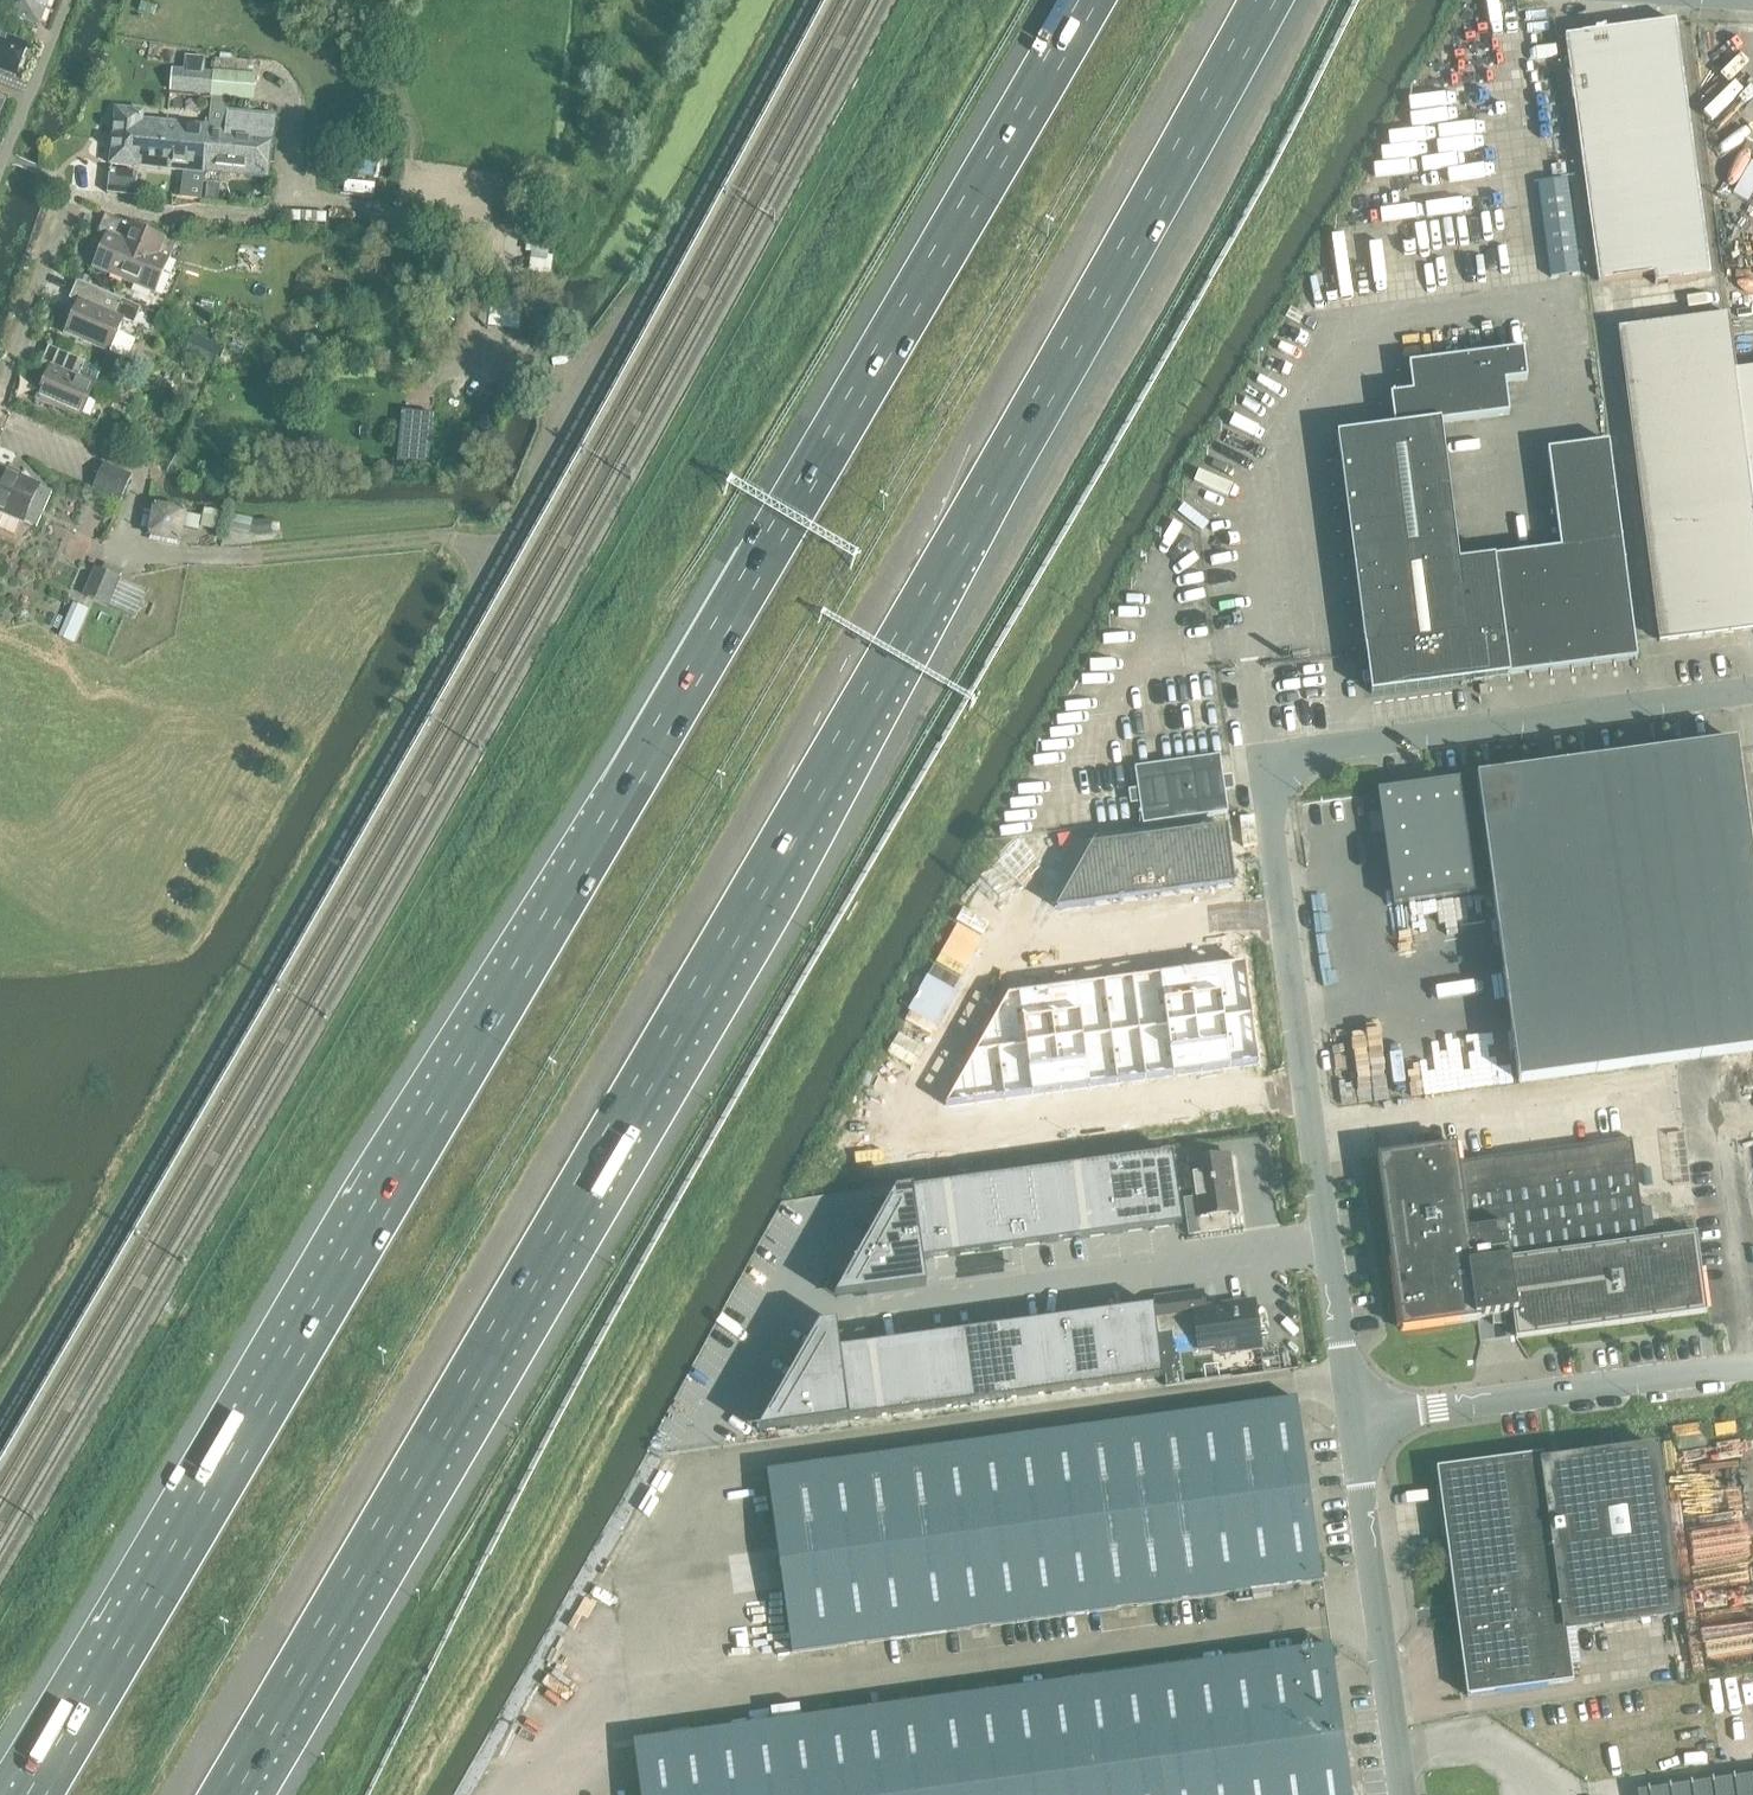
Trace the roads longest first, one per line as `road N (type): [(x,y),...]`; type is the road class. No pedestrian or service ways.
road 1 (motorway): [(1093,0),(30,1794)]
road 2 (motorway): [(226,1794),(1174,176),(1267,0)]
road 3 (unclassified): [(0,1421),(244,1010),(594,393),(805,0)]
road 4 (unclassified): [(1355,1417),(1259,758),(1752,688)]
road 5 (unclassified): [(1355,1417),(1752,1365)]
road 6 (residential): [(260,212),(137,215),(82,198),(0,401)]
road 7 (unclassified): [(1403,1794),(1355,1417)]

